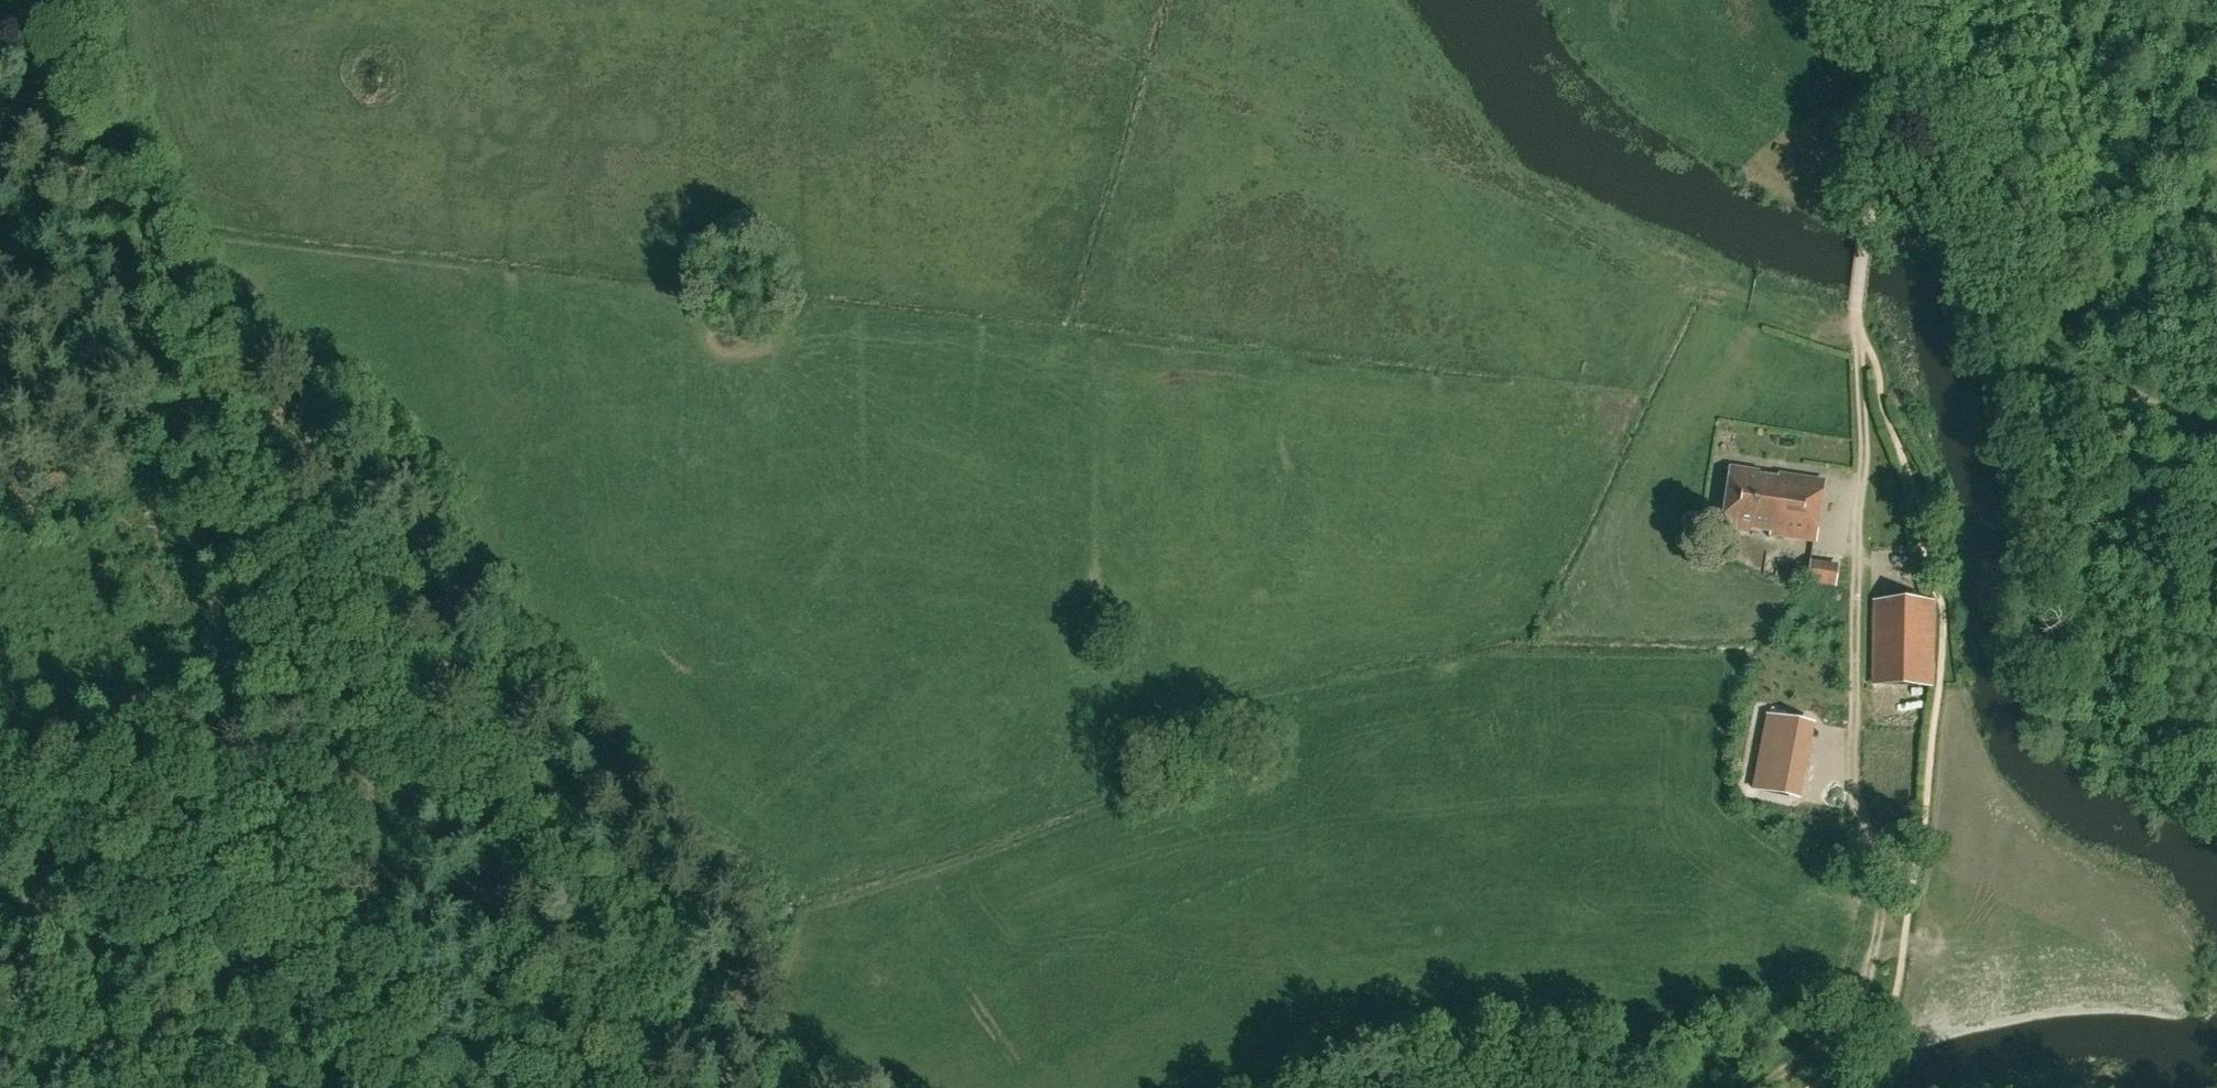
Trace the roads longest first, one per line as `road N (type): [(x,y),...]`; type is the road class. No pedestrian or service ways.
road 1 (track): [(1856,321),(1863,452),(1854,661),(1887,770),(1882,896),(1874,948),(1849,1016),(1763,1087)]
road 2 (track): [(1909,112),(2038,336),(2077,367),(2216,441)]
road 3 (track): [(1873,0),(1907,81),(1909,112),(1867,227),(1856,321)]

